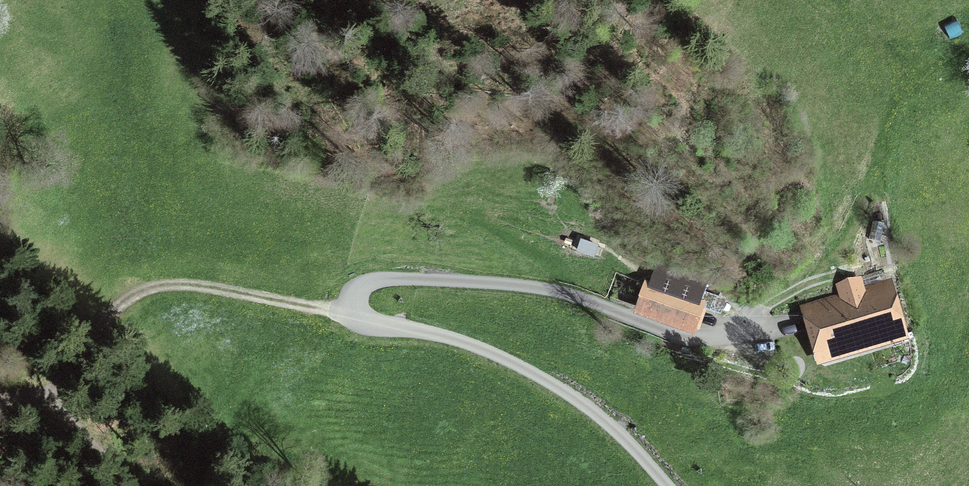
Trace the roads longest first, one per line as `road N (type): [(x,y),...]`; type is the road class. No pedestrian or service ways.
road 1 (track): [(666,485),(551,385),(466,343),(366,320),(355,306),(362,289),(383,279),(495,283),(588,301),(673,336),(793,331)]
road 2 (track): [(0,398),(44,392),(66,378),(113,307),(149,288),(355,306)]

